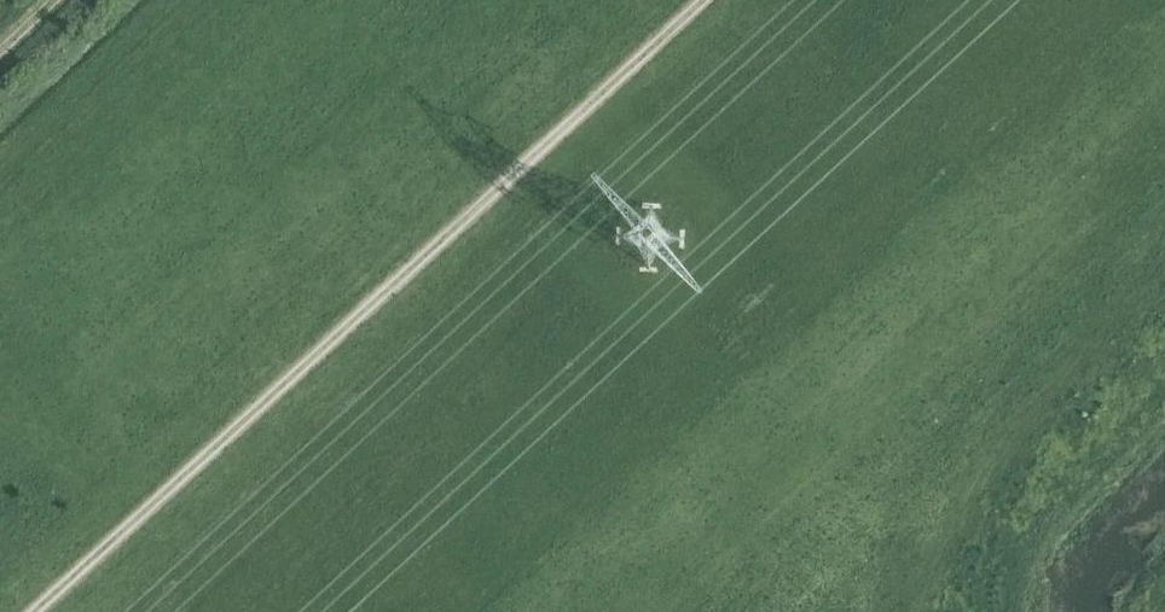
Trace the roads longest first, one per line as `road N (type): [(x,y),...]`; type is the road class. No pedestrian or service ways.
road 1 (track): [(701,0),(31,611)]

